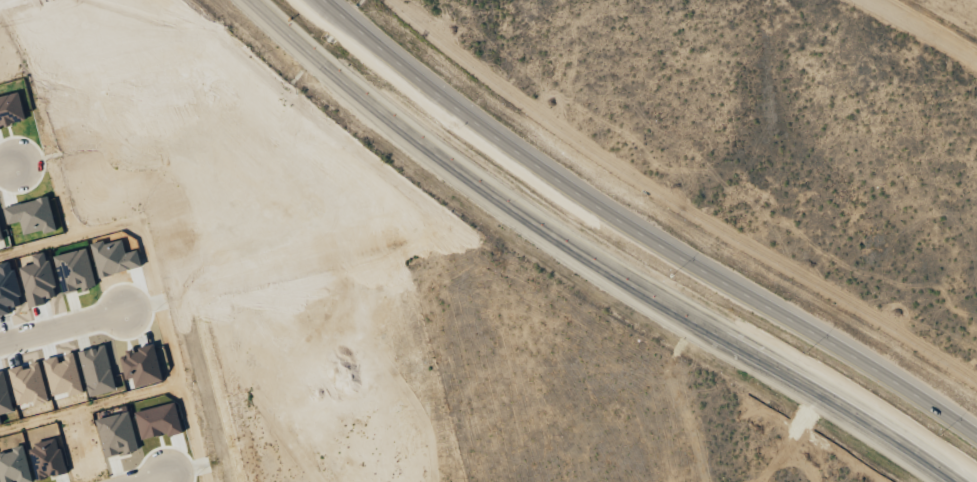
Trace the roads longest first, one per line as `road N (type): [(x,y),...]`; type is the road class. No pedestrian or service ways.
road 1 (trunk): [(255,0),(324,63),(562,241),(824,394),(951,481)]
road 2 (trunk): [(976,435),(590,202),(323,0)]
road 3 (residential): [(0,346),(122,313)]

